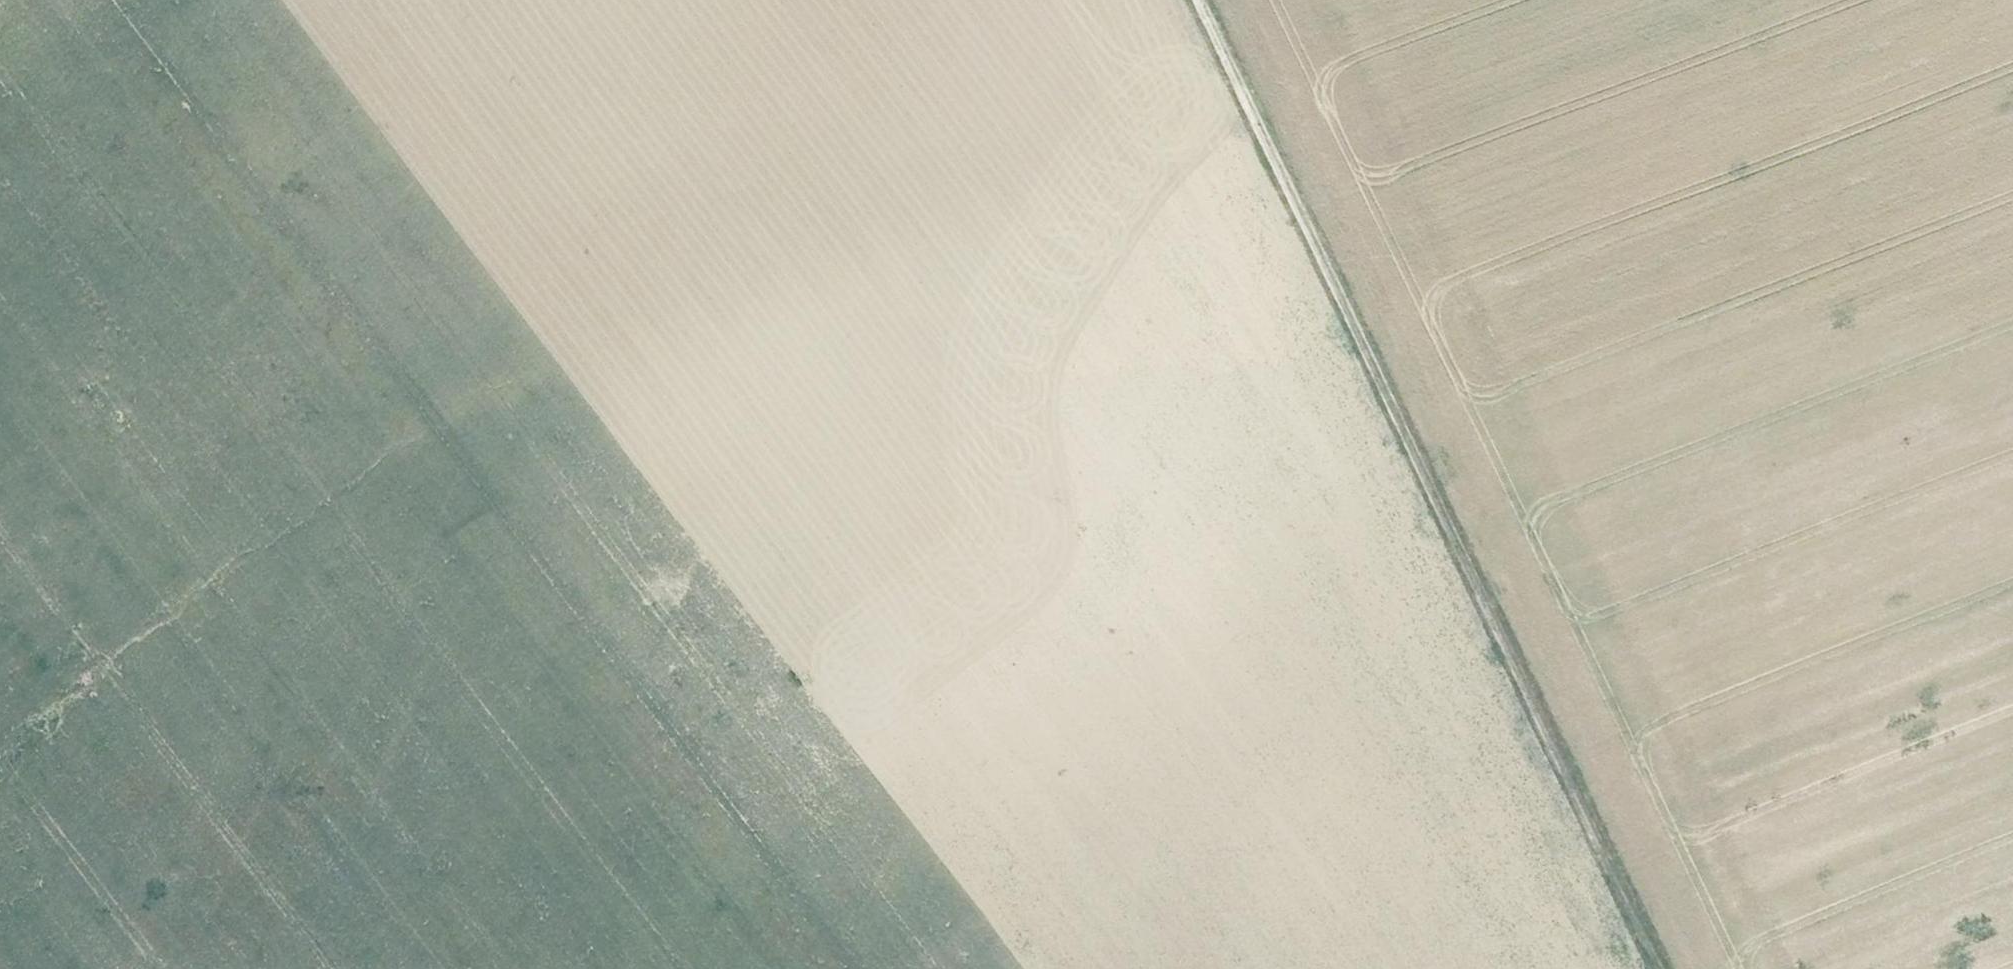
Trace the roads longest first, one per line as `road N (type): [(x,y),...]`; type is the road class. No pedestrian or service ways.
road 1 (track): [(1196,0),(1653,968)]

